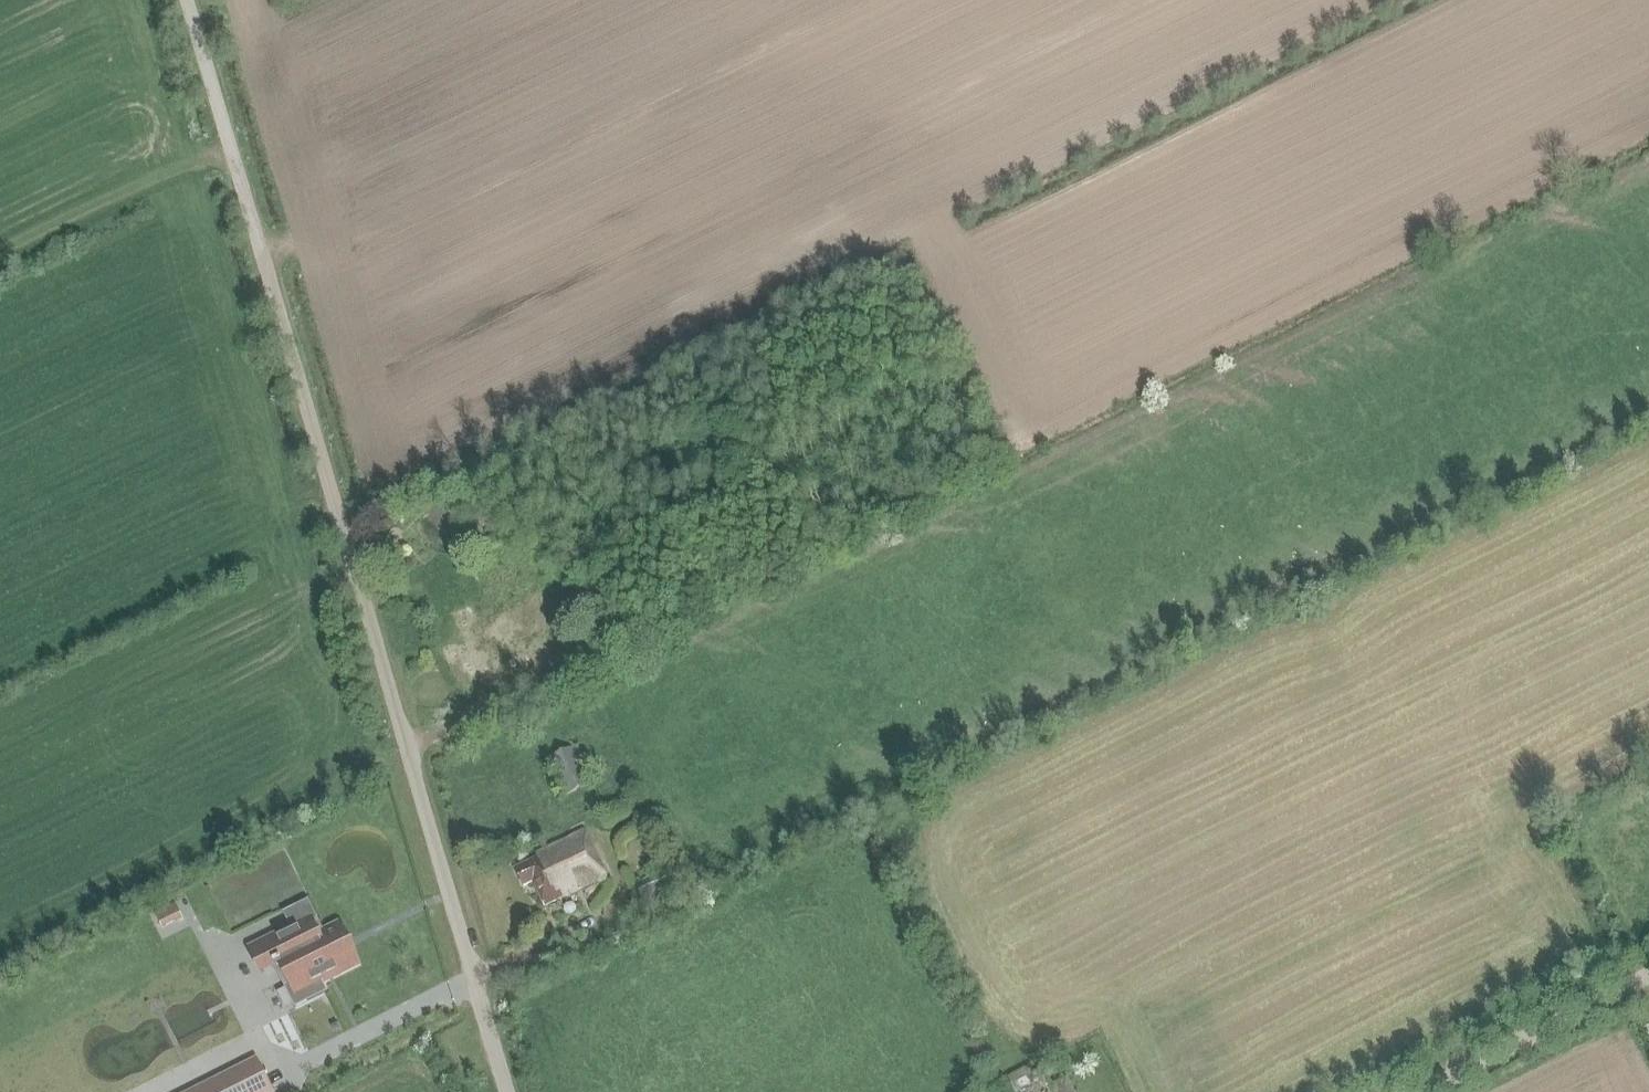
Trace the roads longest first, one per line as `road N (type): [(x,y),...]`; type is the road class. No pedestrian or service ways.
road 1 (unclassified): [(507,1091),(190,0)]
road 2 (unclassified): [(1430,1091),(1648,980)]

